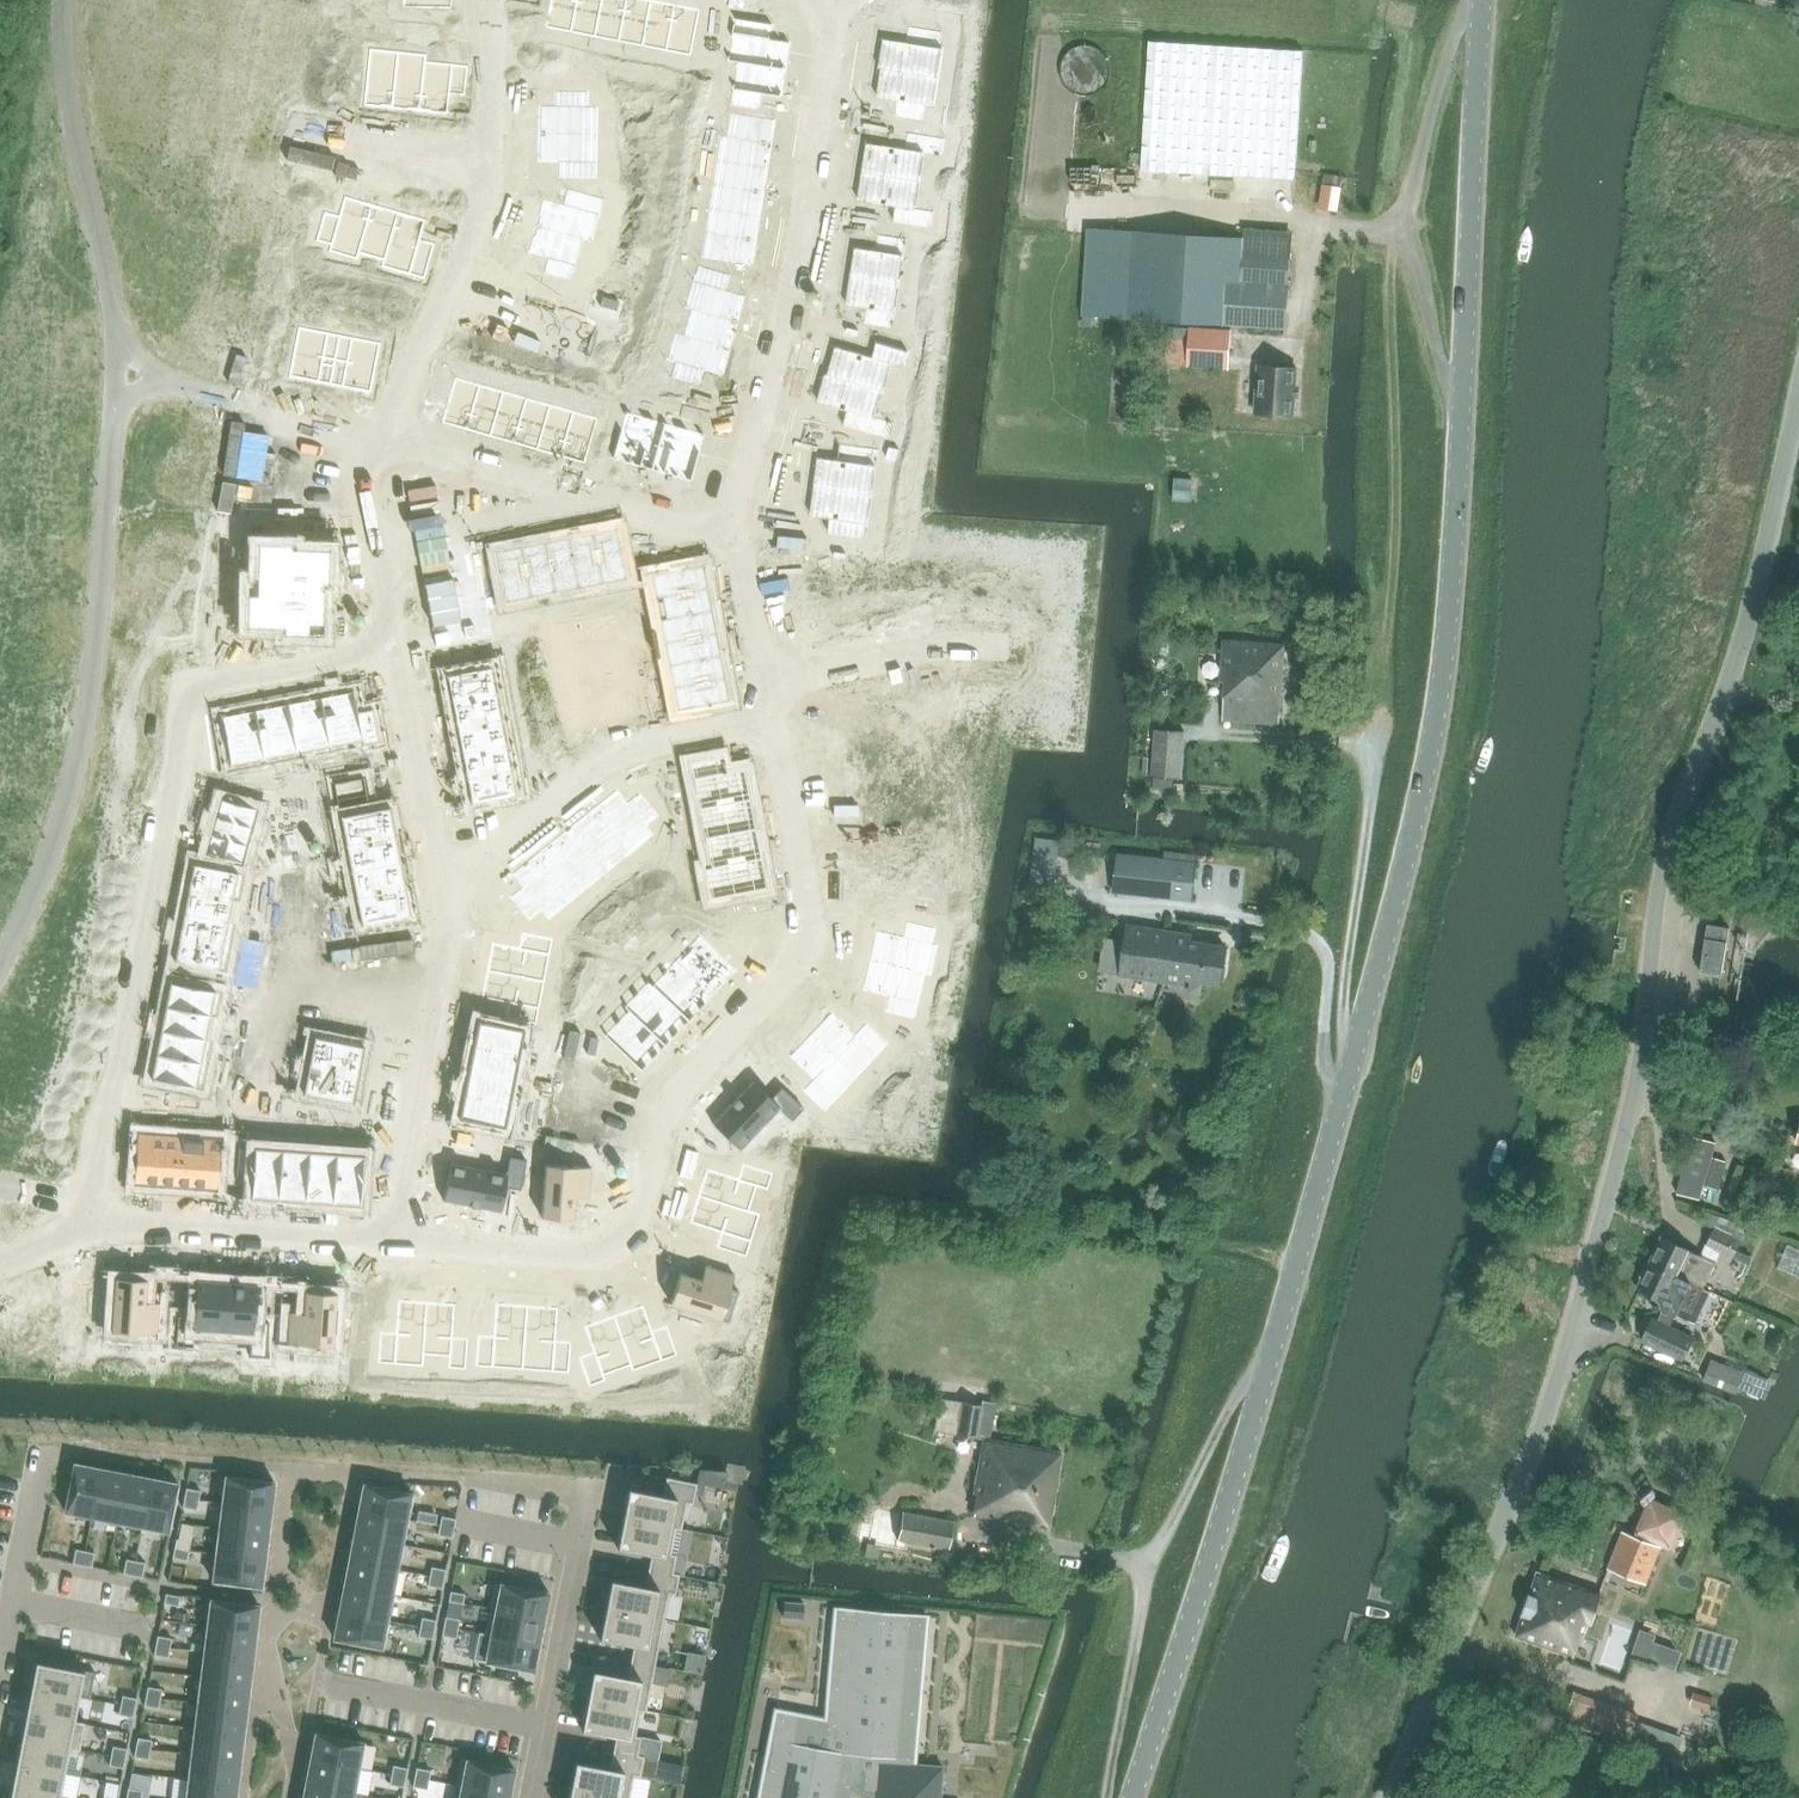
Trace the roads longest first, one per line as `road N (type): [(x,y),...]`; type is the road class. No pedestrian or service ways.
road 1 (unclassified): [(1133,1797),(1301,1262),(1428,778),(1451,636),(1484,0)]
road 2 (unclassified): [(1390,1797),(1579,1321),(1637,1089),(1665,856),(1731,683),(1798,418)]
road 3 (residential): [(785,692),(821,907),(795,955),(667,1095),(646,1140),(625,1232),(583,1254),(416,1239),(370,1209)]
road 4 (residential): [(103,1236),(98,1156),(182,683),(389,649)]
road 5 (residential): [(868,0),(752,525),(785,692)]
road 6 (residential): [(370,1209),(389,1188),(450,873),(389,649)]
road 7 (track): [(1374,776),(1395,485),(1390,287),(1400,229)]
road 8 (residential): [(389,649),(349,499),(474,204),(477,171)]
road 9 (residential): [(594,1483),(532,1797)]
road 10 (track): [(991,1223),(1301,1262)]
road 11 (residential): [(103,1236),(181,1219),(302,1225),(370,1209)]
road 12 (residential): [(0,1685),(47,1446)]
road 13 (residential): [(976,644),(869,661),(785,692)]
road 14 (track): [(1429,0),(1414,71),(1414,179)]
road 15 (residential): [(477,171),(487,0)]
road 16 (residential): [(341,149),(477,171)]

